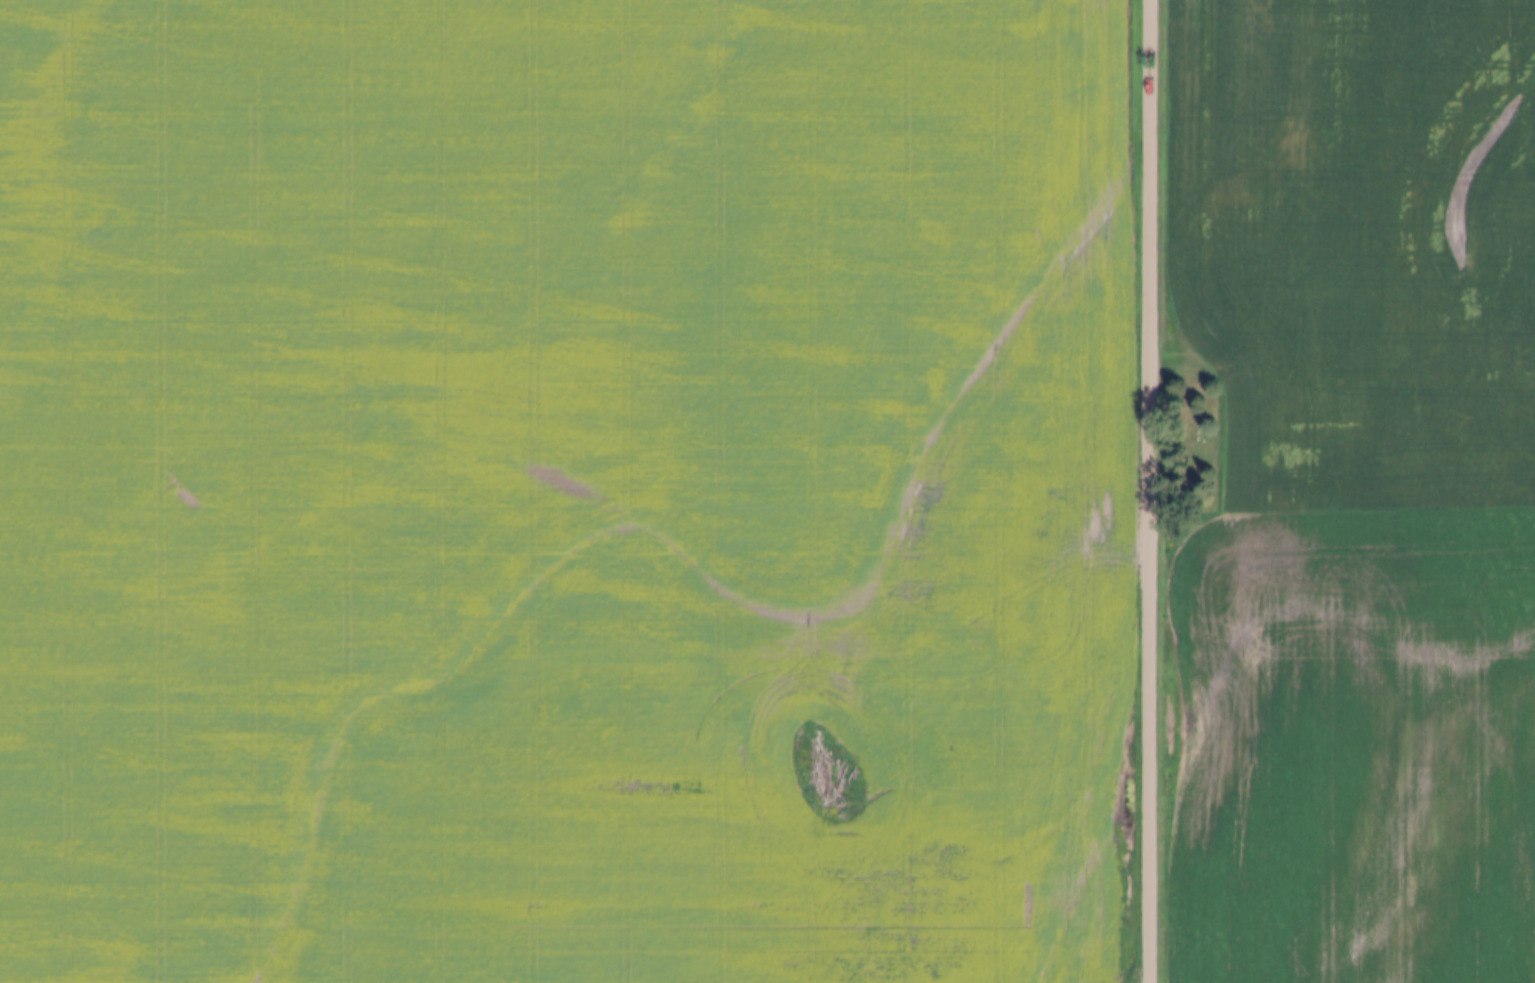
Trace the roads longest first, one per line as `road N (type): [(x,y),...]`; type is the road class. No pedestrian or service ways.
road 1 (residential): [(1156,982),(1156,0)]

